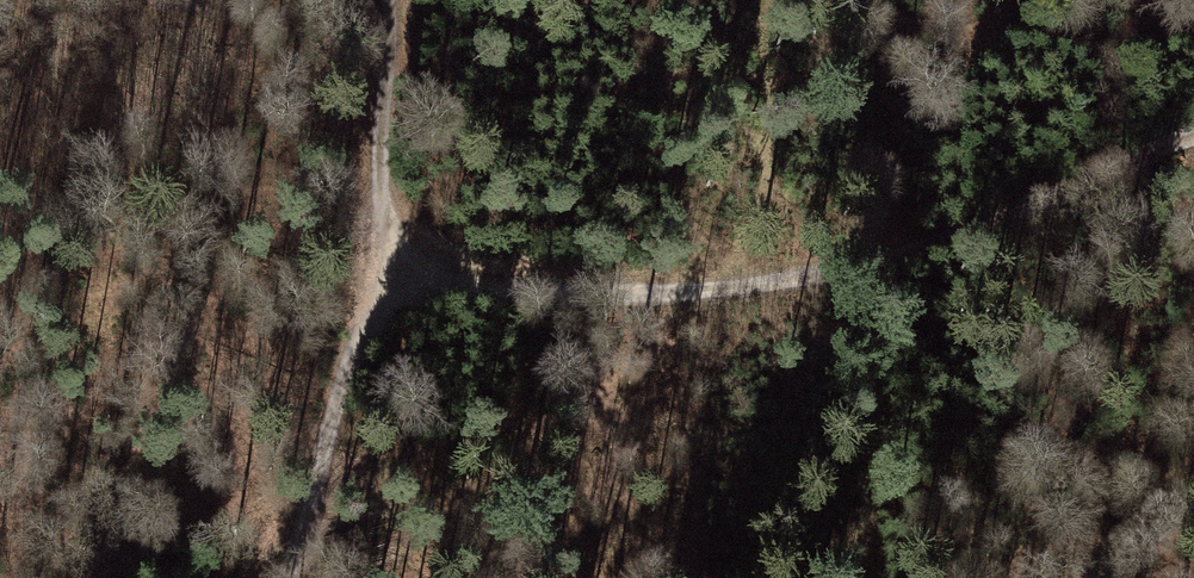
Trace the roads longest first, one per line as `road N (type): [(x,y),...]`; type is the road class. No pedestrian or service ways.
road 1 (track): [(394,276),(548,295),(722,287),(820,272),(919,243),(1193,138)]
road 2 (track): [(390,0),(386,190),(394,276),(336,404),(276,577)]
road 3 (track): [(1193,493),(1103,577)]

